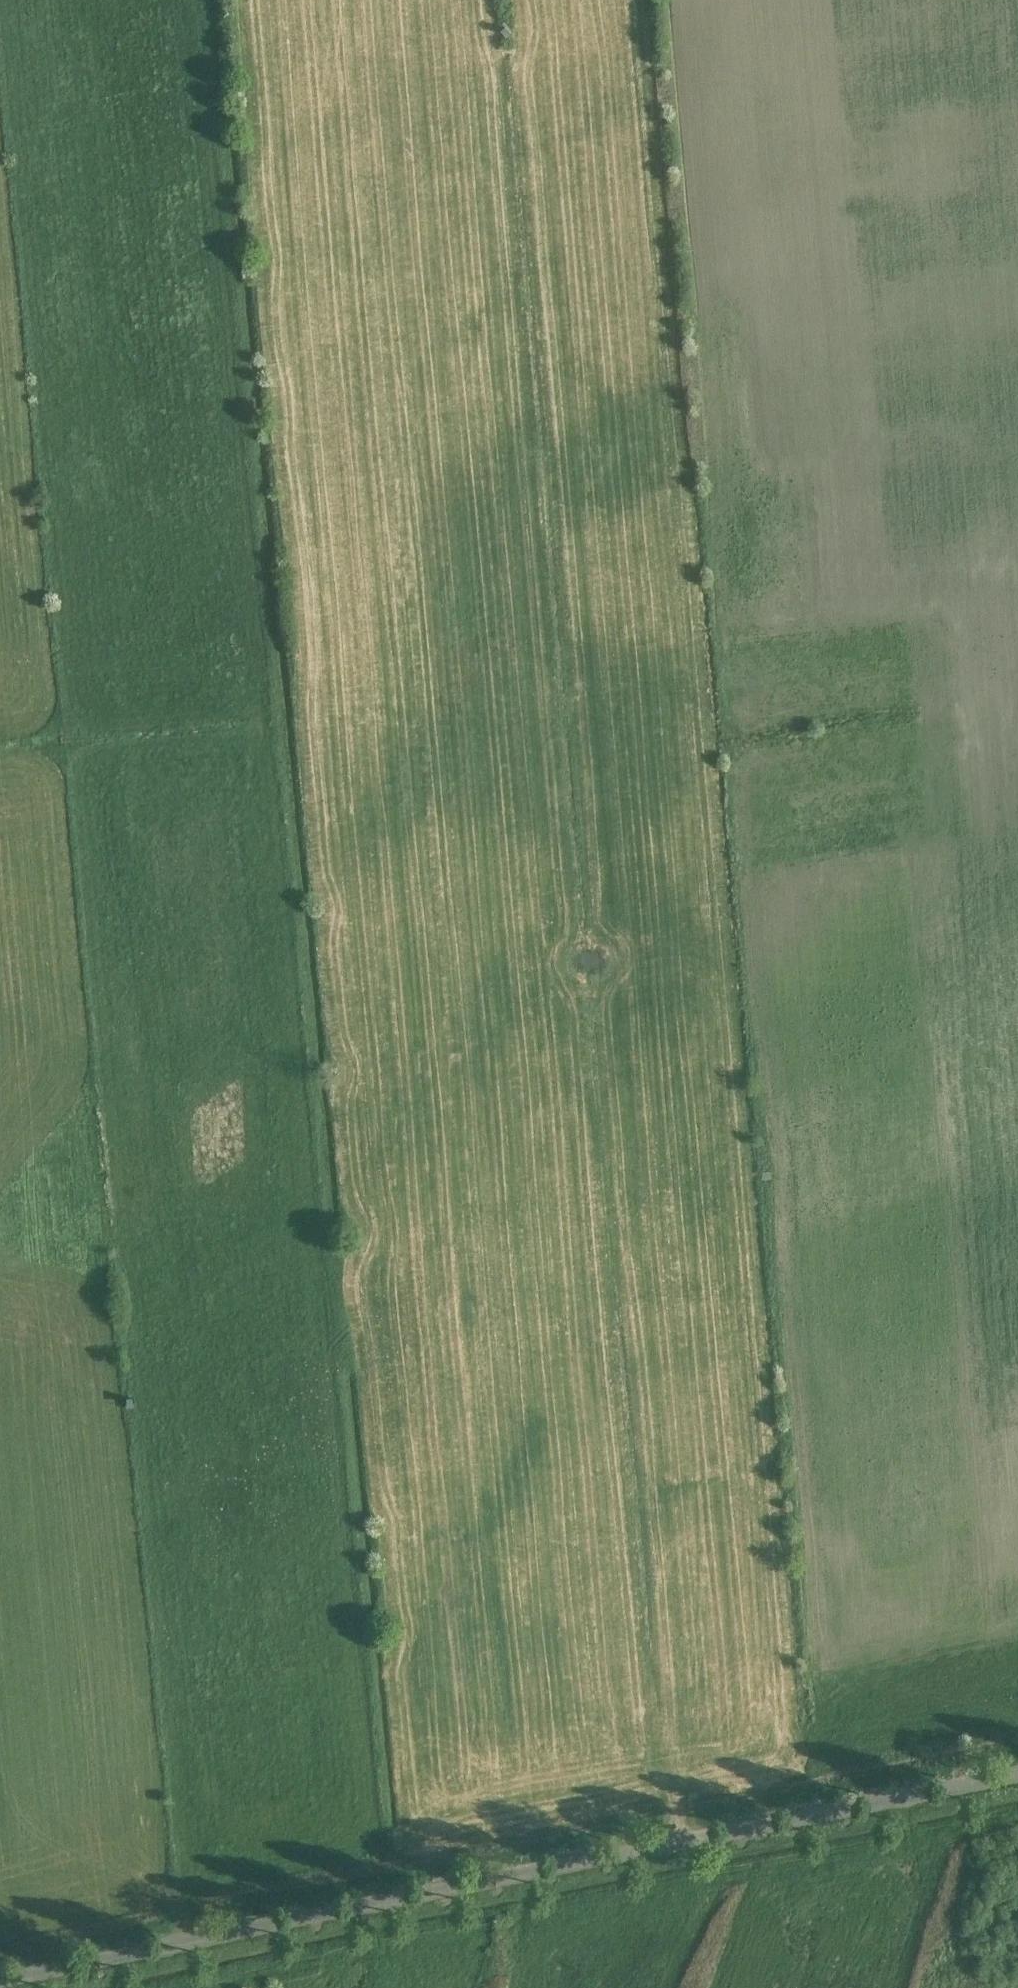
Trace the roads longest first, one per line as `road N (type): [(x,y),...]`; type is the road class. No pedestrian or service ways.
road 1 (unclassified): [(0,1975),(1017,1767)]

